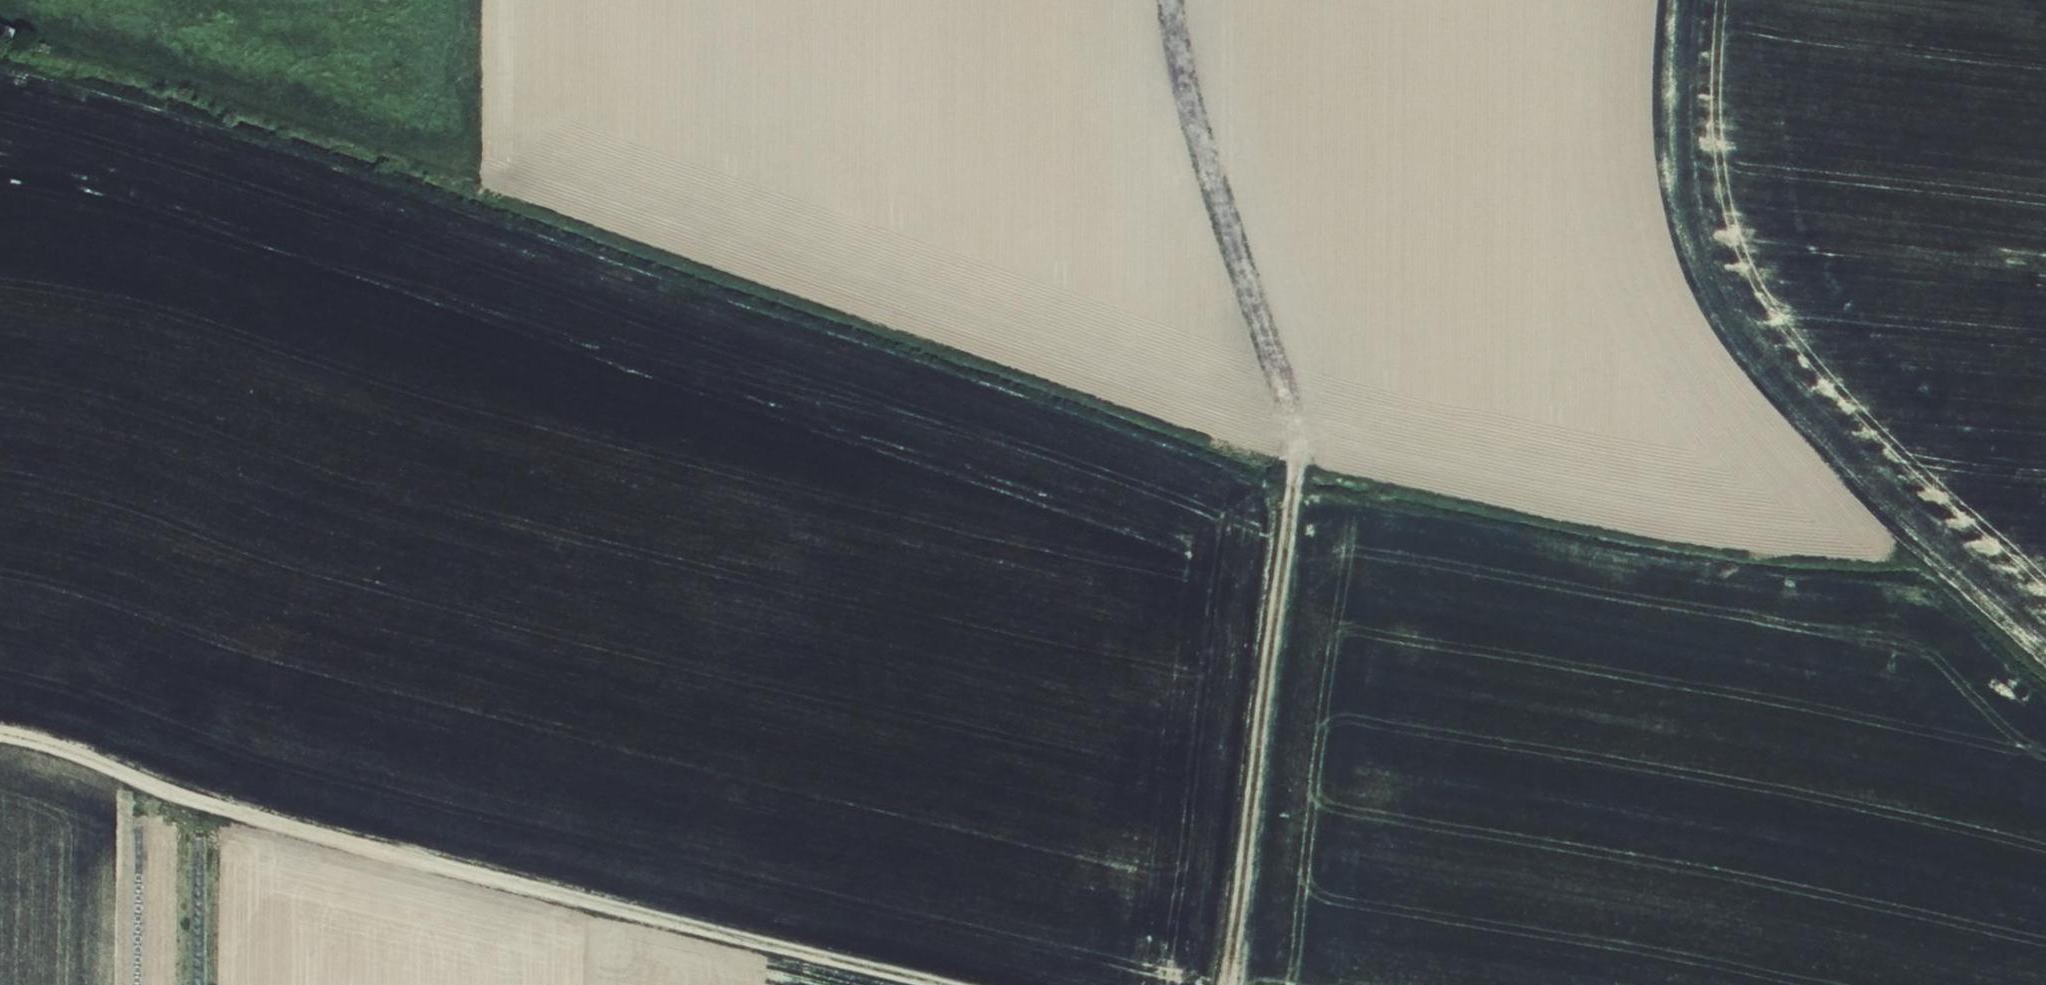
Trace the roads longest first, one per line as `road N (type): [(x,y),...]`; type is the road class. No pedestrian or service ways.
road 1 (track): [(0,732),(256,818),(949,984)]

